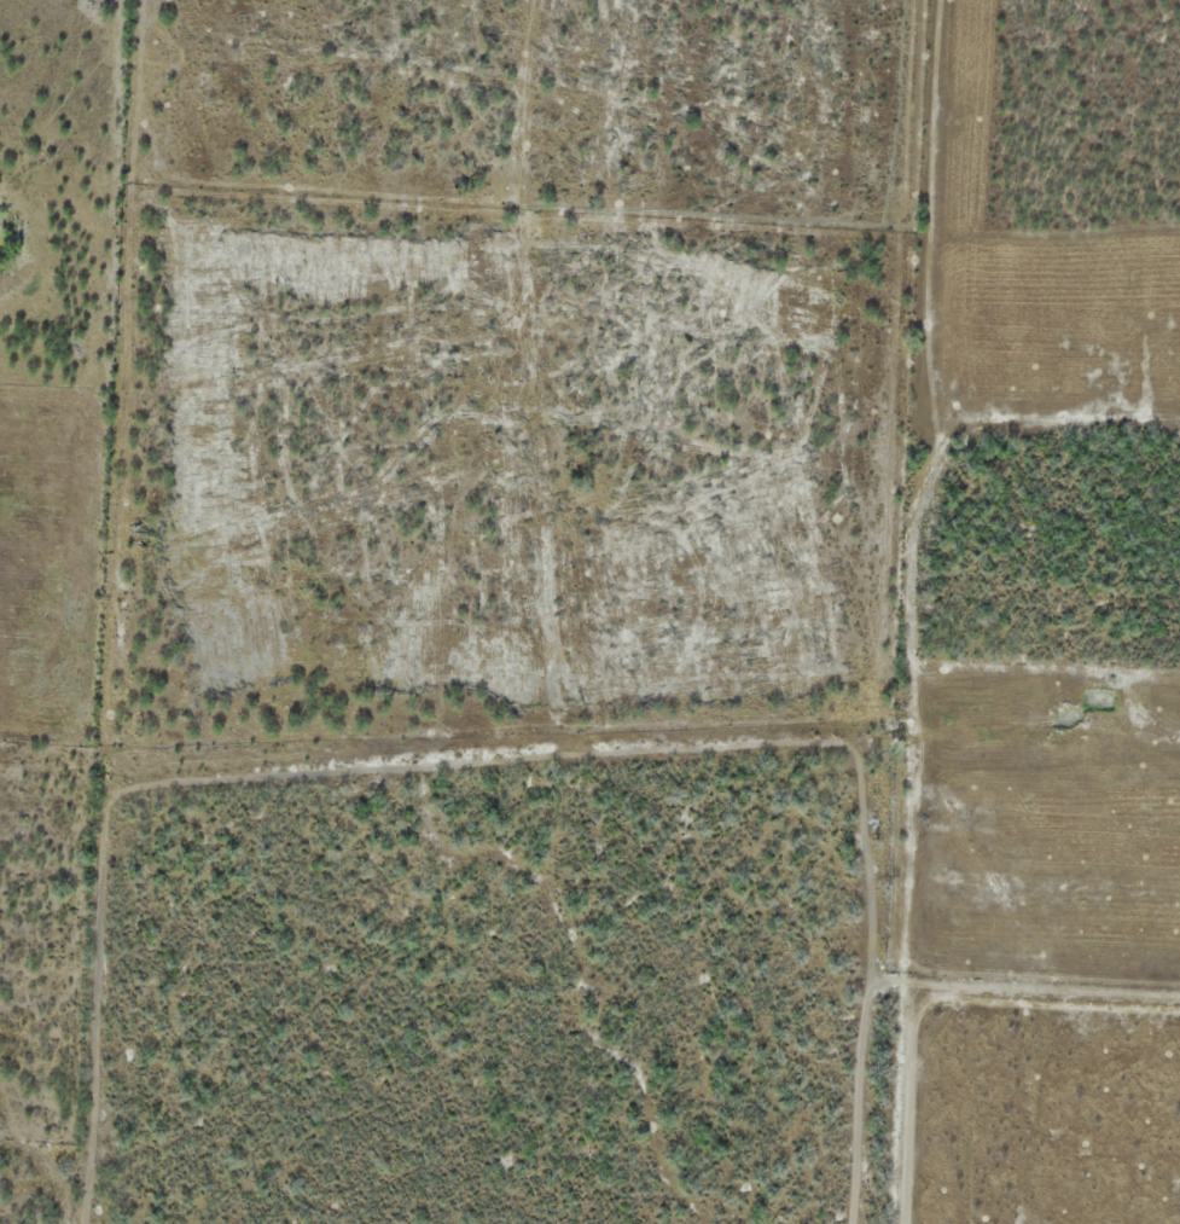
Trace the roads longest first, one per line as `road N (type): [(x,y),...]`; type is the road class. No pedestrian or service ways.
road 1 (track): [(1179,1005),(928,991)]

